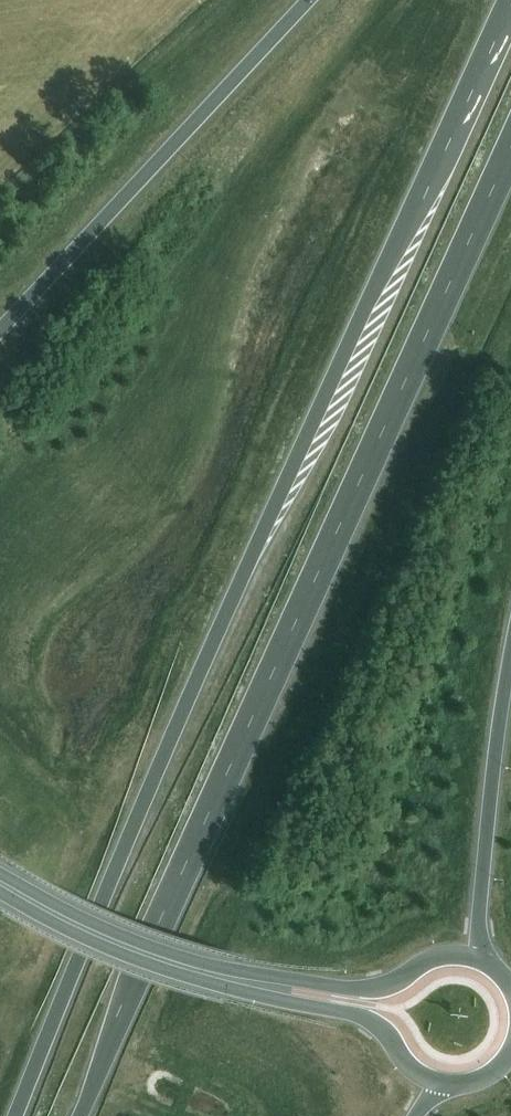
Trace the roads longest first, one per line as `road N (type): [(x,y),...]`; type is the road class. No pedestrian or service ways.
road 1 (trunk): [(510,4),(252,558),(15,1115)]
road 2 (trunk): [(76,1115),(510,149)]
road 3 (trunk): [(309,0),(0,328)]
road 4 (trunk): [(490,965),(480,937),(484,859),(510,657)]
road 5 (primary): [(0,882),(136,950),(263,985)]
road 6 (primary): [(490,965),(445,956),(380,987),(263,985)]
road 7 (primary): [(263,985),(377,1025),(407,1066),(443,1086)]

